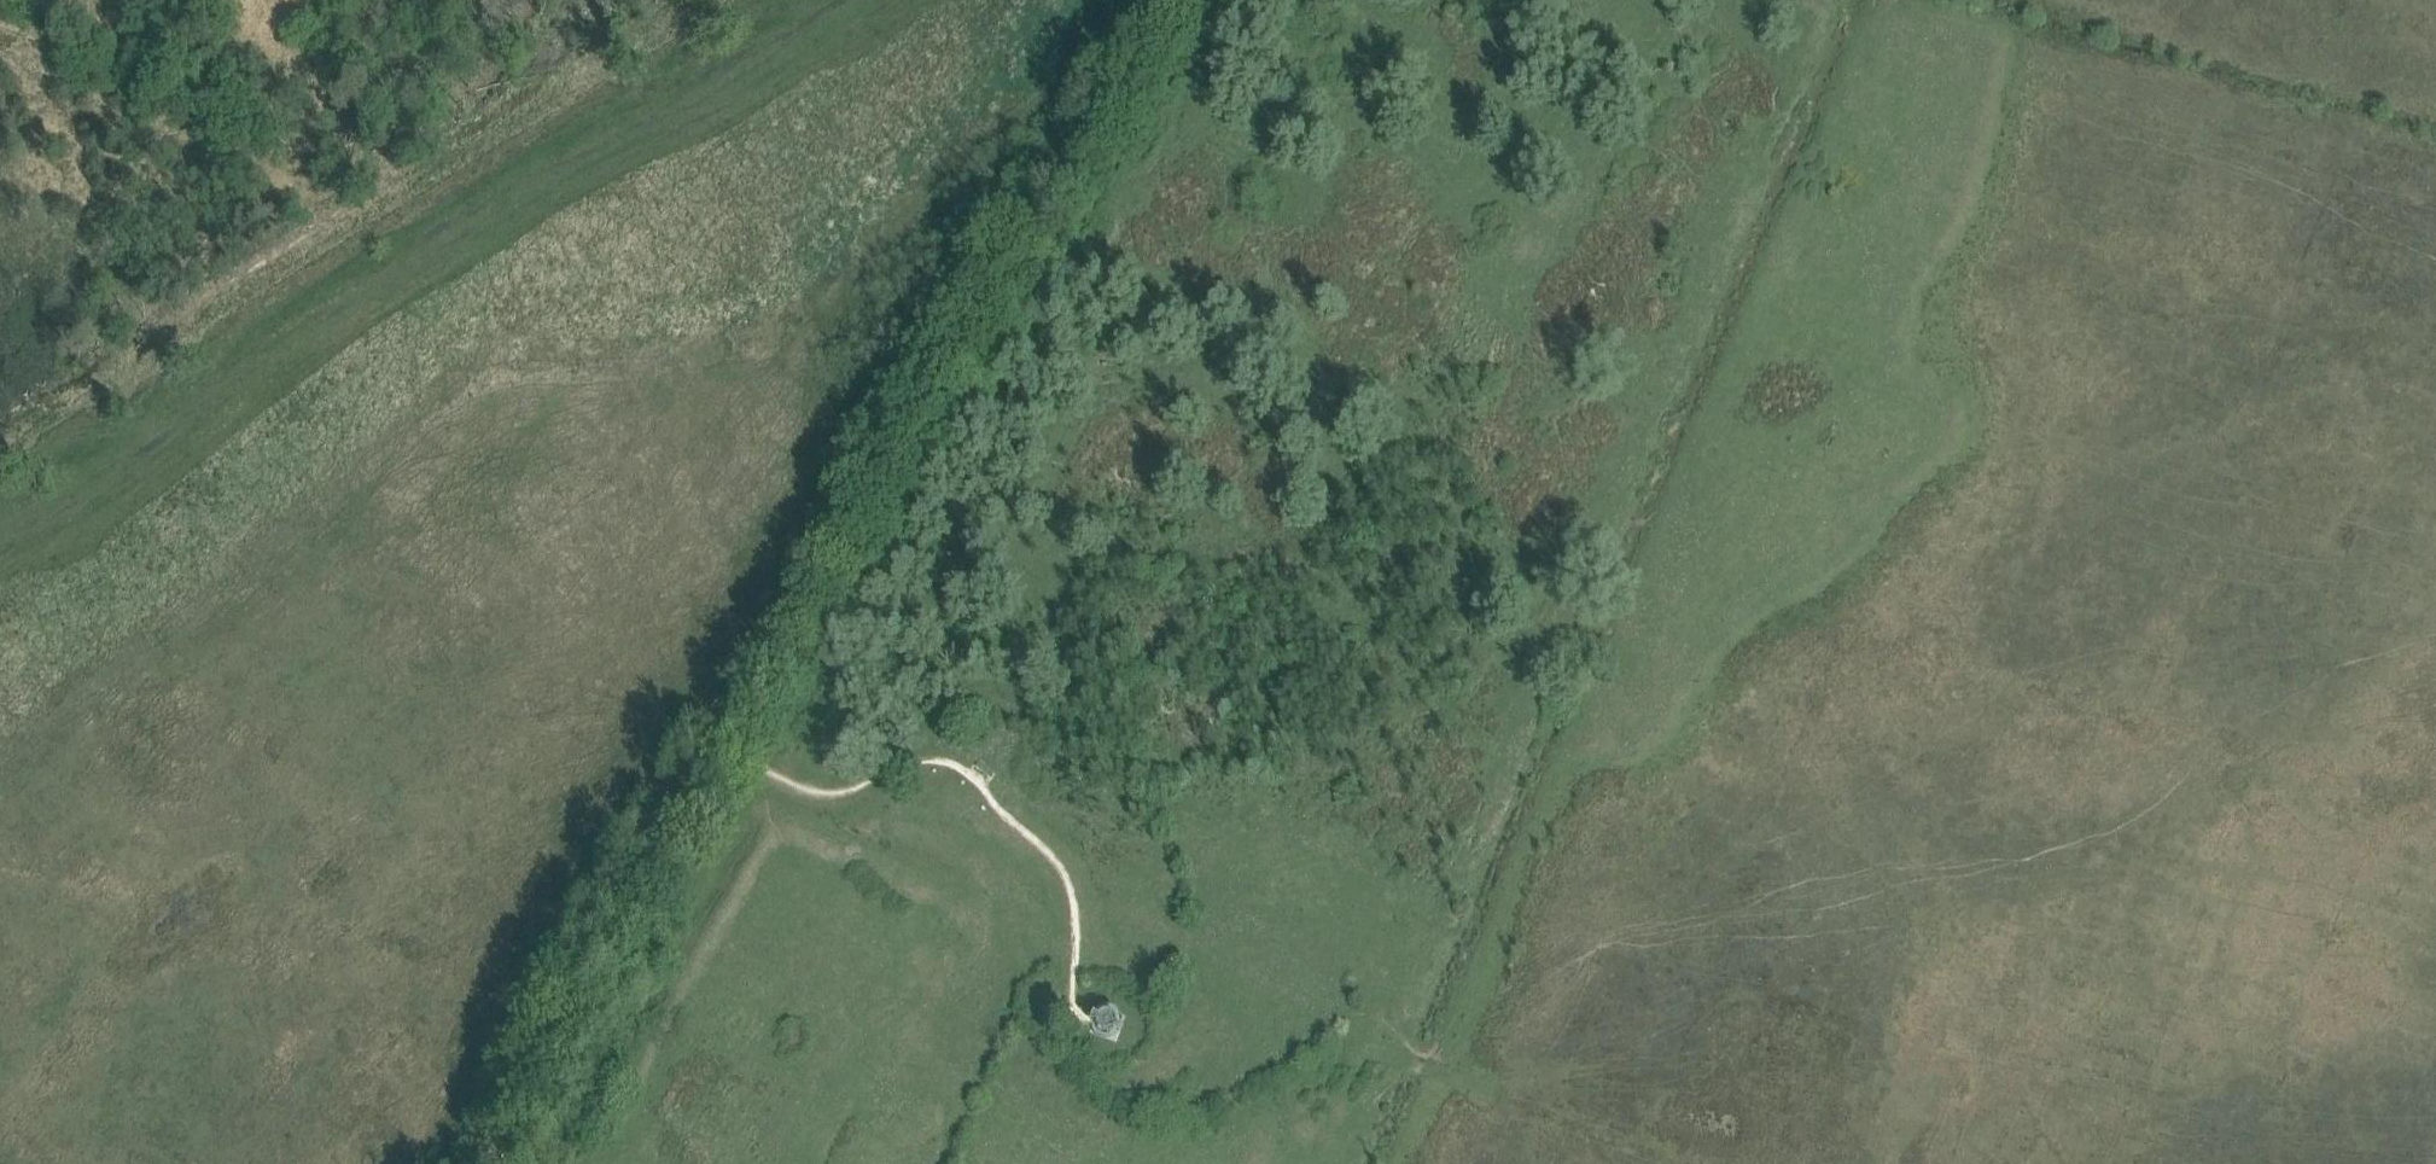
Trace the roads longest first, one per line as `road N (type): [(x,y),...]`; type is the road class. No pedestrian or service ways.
road 1 (unclassified): [(716,744),(1171,0)]
road 2 (track): [(482,1163),(716,744)]

